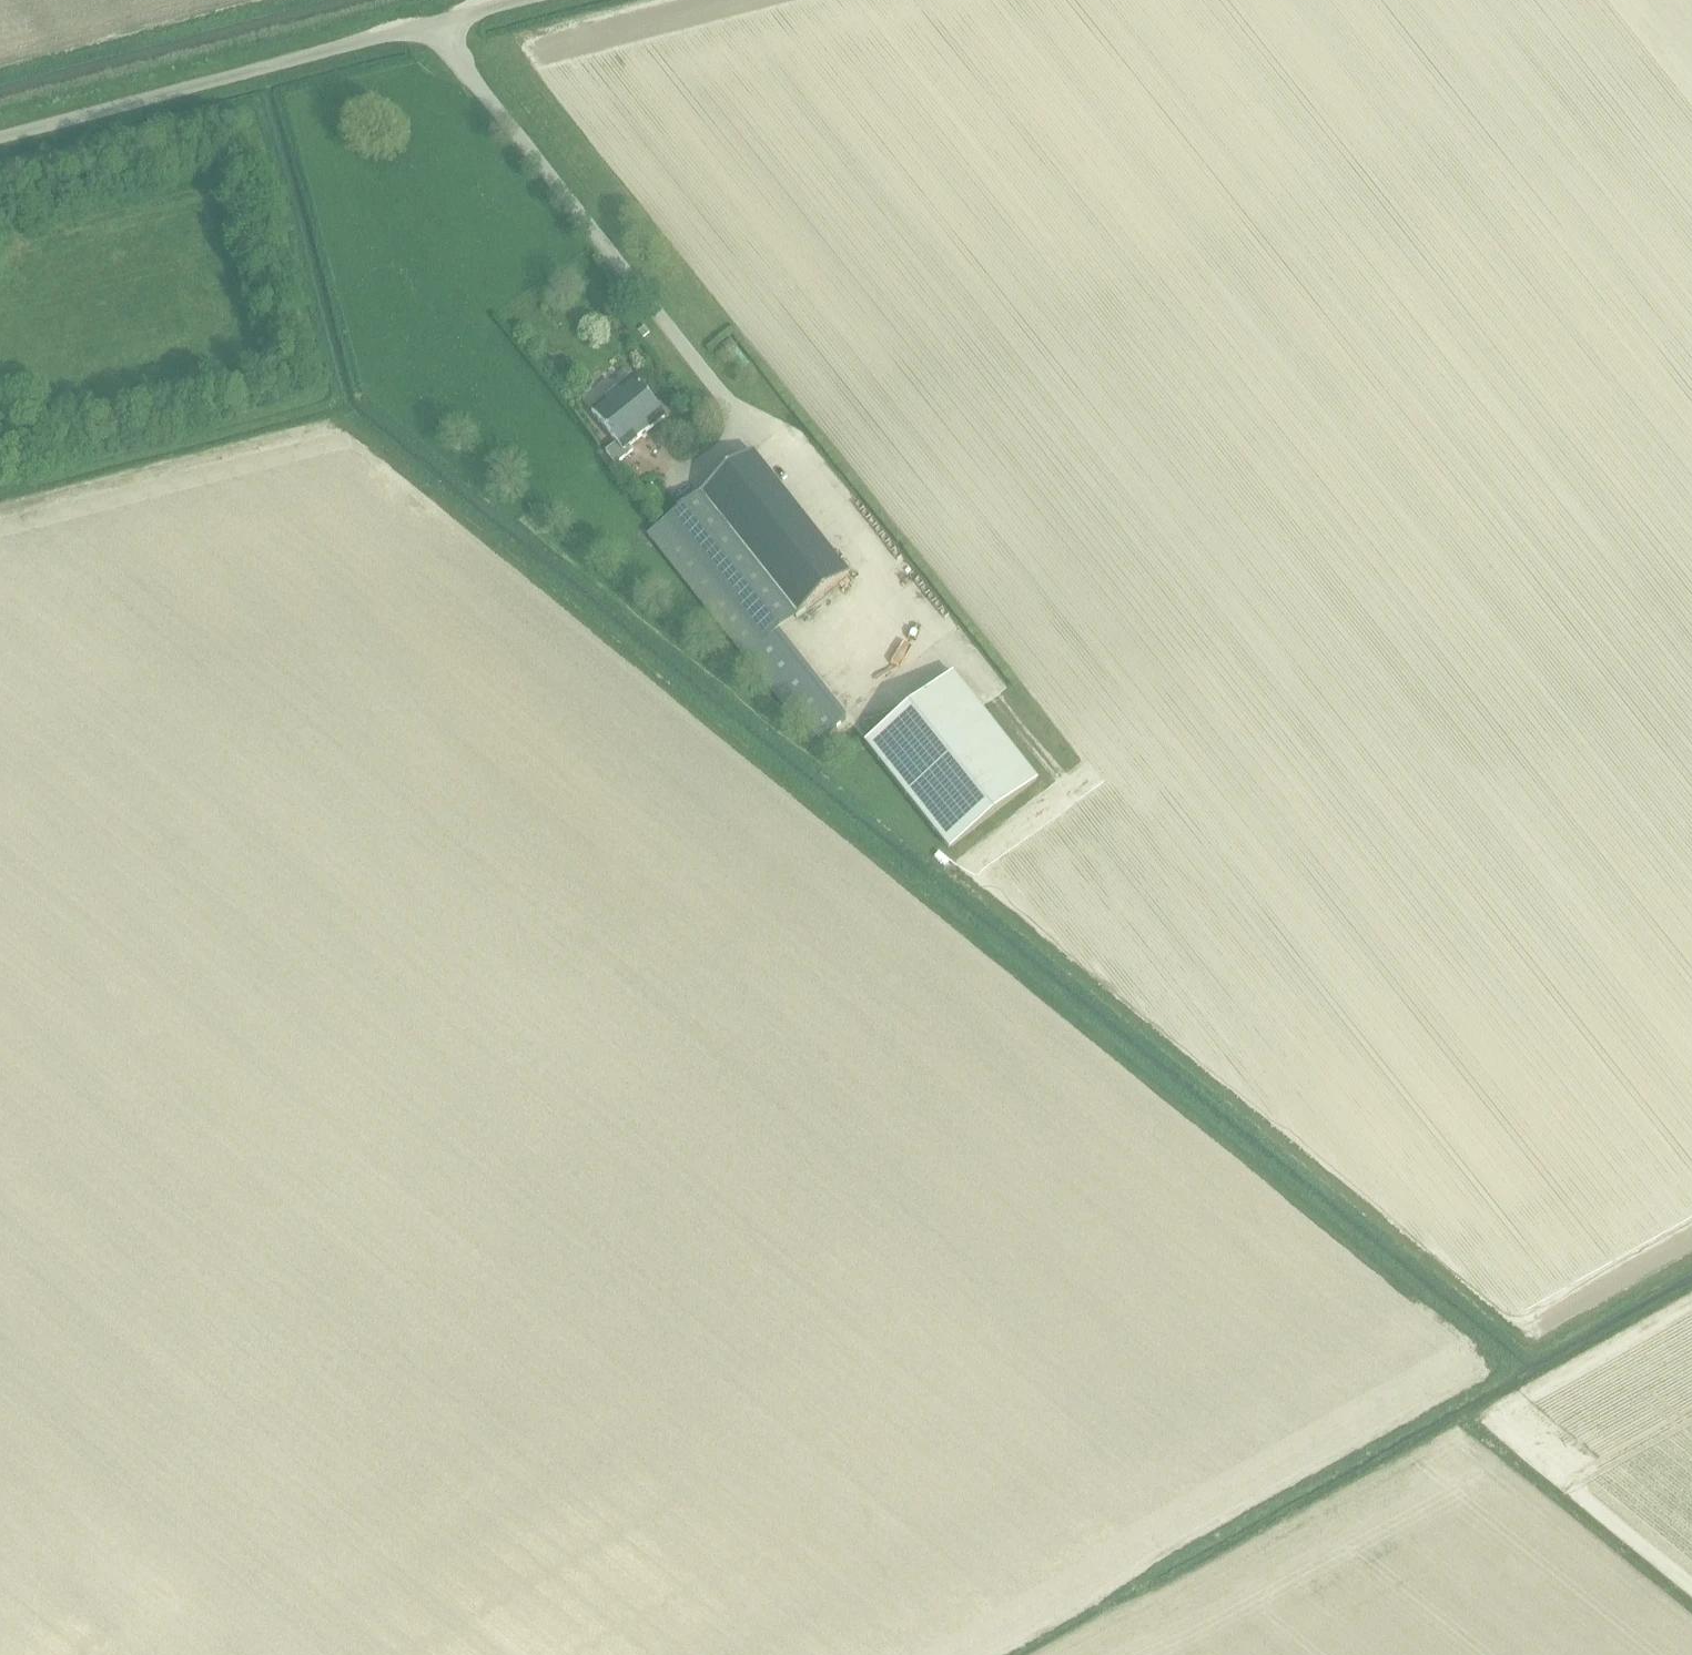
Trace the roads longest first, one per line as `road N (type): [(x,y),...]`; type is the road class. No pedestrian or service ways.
road 1 (unclassified): [(0,139),(529,0)]

